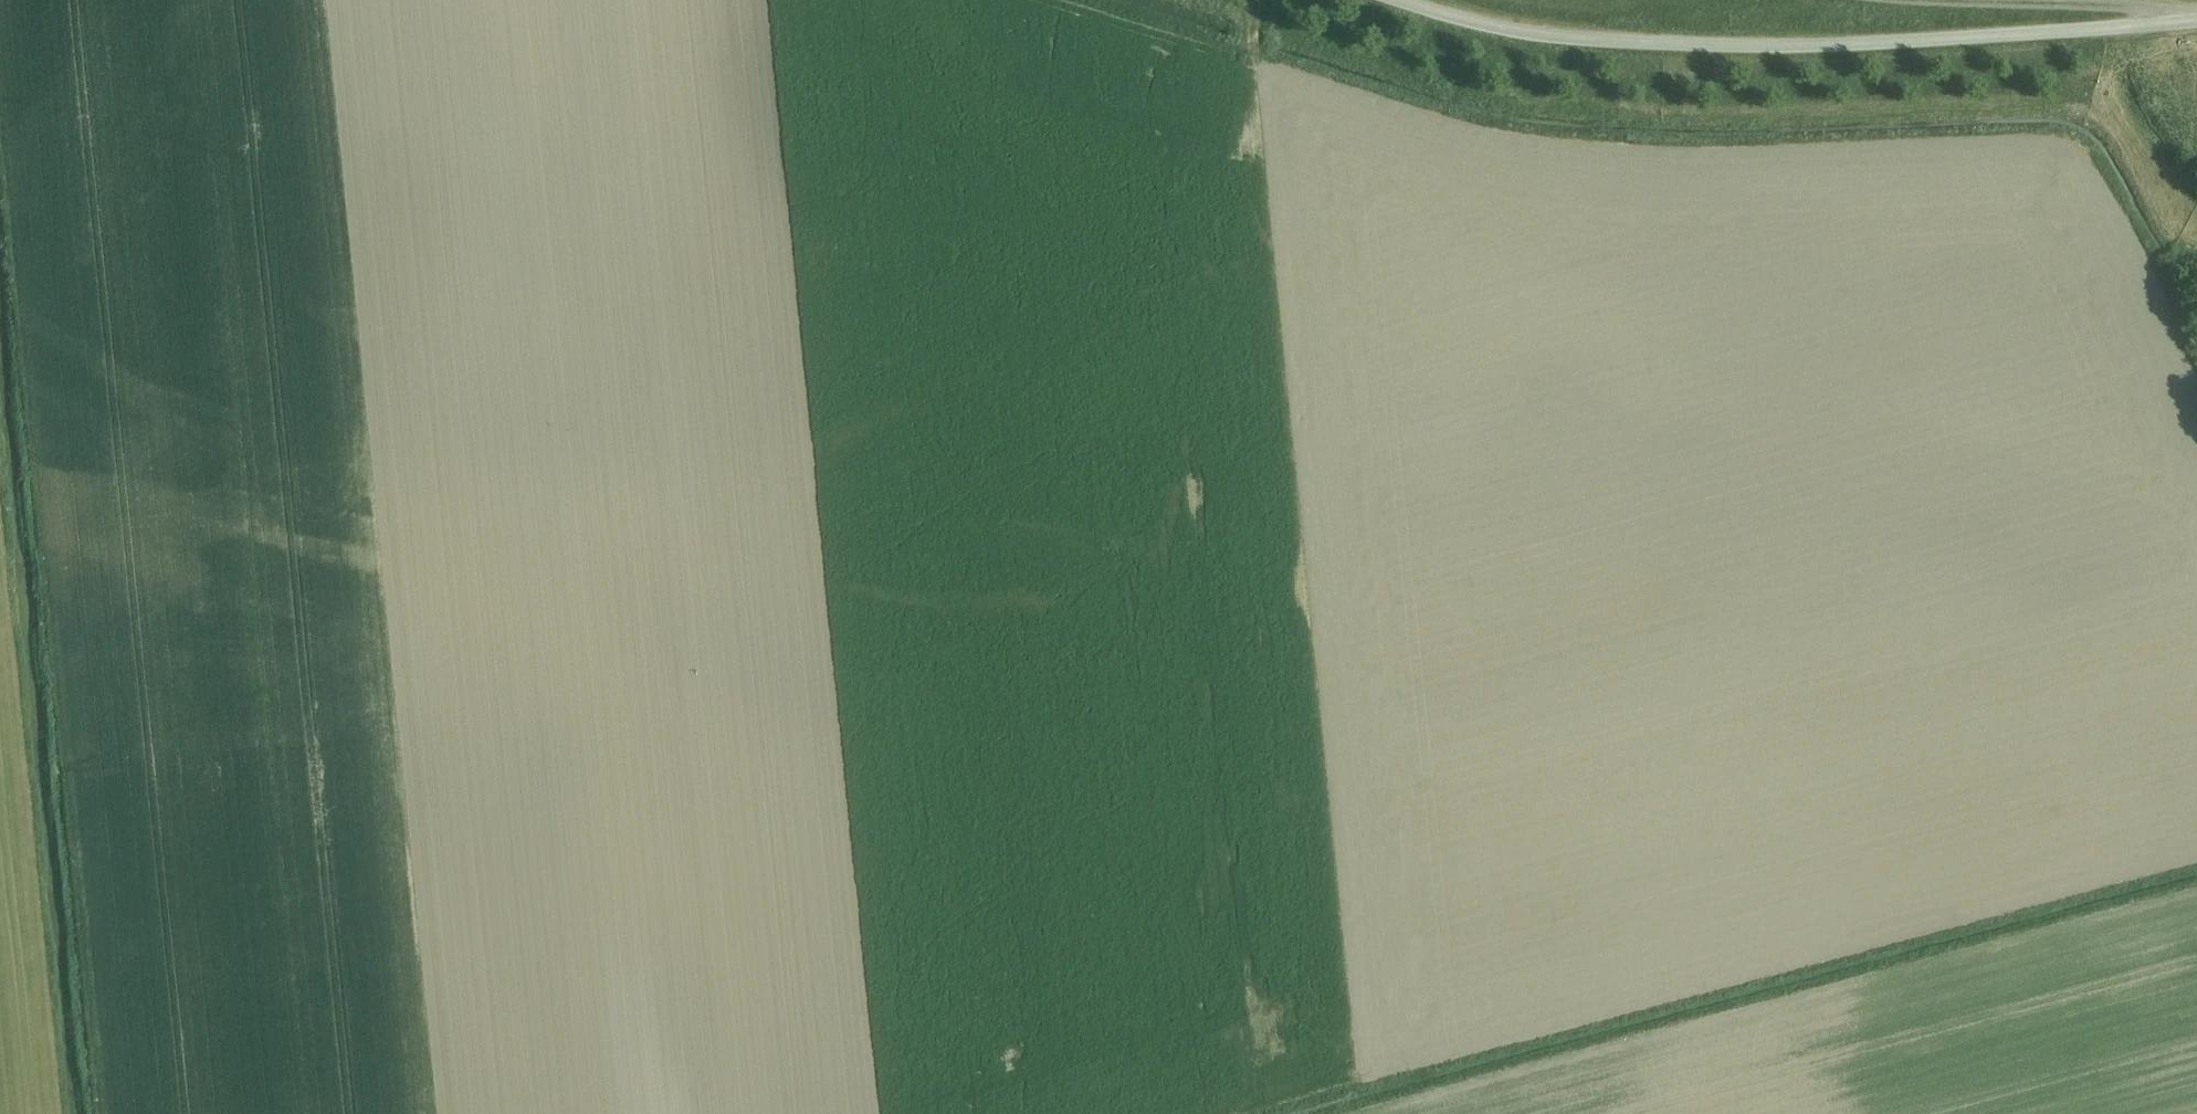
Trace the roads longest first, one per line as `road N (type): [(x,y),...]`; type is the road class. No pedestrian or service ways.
road 1 (unclassified): [(1403,0),(1502,26),(1639,44),(1920,44),(2196,21)]
road 2 (track): [(2005,0),(2196,14)]

